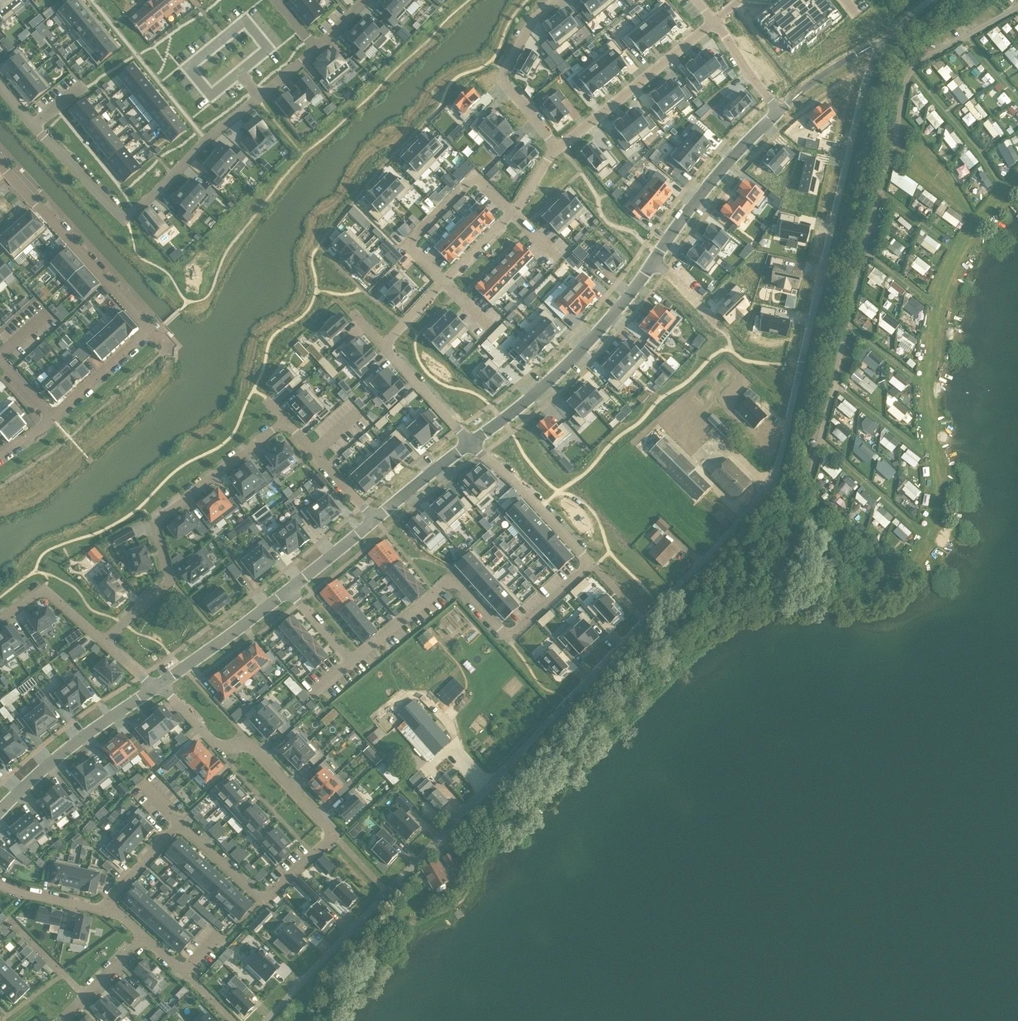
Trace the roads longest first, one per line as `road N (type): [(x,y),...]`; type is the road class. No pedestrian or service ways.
road 1 (residential): [(265,1020),(766,491),(866,81),(886,40),(931,0)]
road 2 (residential): [(109,904),(180,825),(262,900),(331,836),(250,745),(218,747),(159,684)]
road 3 (residential): [(469,443),(541,506),(590,563),(507,634),(459,584),(435,591)]
road 4 (residential): [(52,417),(149,329),(0,165)]
road 5 (residential): [(104,641),(171,579),(155,523),(286,421)]
road 6 (residential): [(0,86),(122,216),(207,140)]
road 7 (residential): [(557,147),(520,205),(384,347)]
road 8 (residential): [(469,443),(577,356),(653,262)]
road 9 (residential): [(288,590),(351,662),(435,591)]
road 10 (residential): [(715,21),(557,147)]
road 11 (residential): [(653,262),(780,111)]
road 12 (residential): [(0,811),(81,738),(152,689)]
road 13 (residential): [(557,147),(499,78),(535,15),(555,0)]
road 14 (residential): [(92,0),(207,140)]
road 15 (residential): [(159,684),(288,590)]
road 16 (residential): [(207,140),(317,50)]
road 17 (residential): [(286,421),(376,520)]
road 18 (residential): [(104,641),(45,589),(0,620)]
road 19 (residential): [(384,347),(469,443)]
road 20 (residential): [(376,520),(469,443)]

